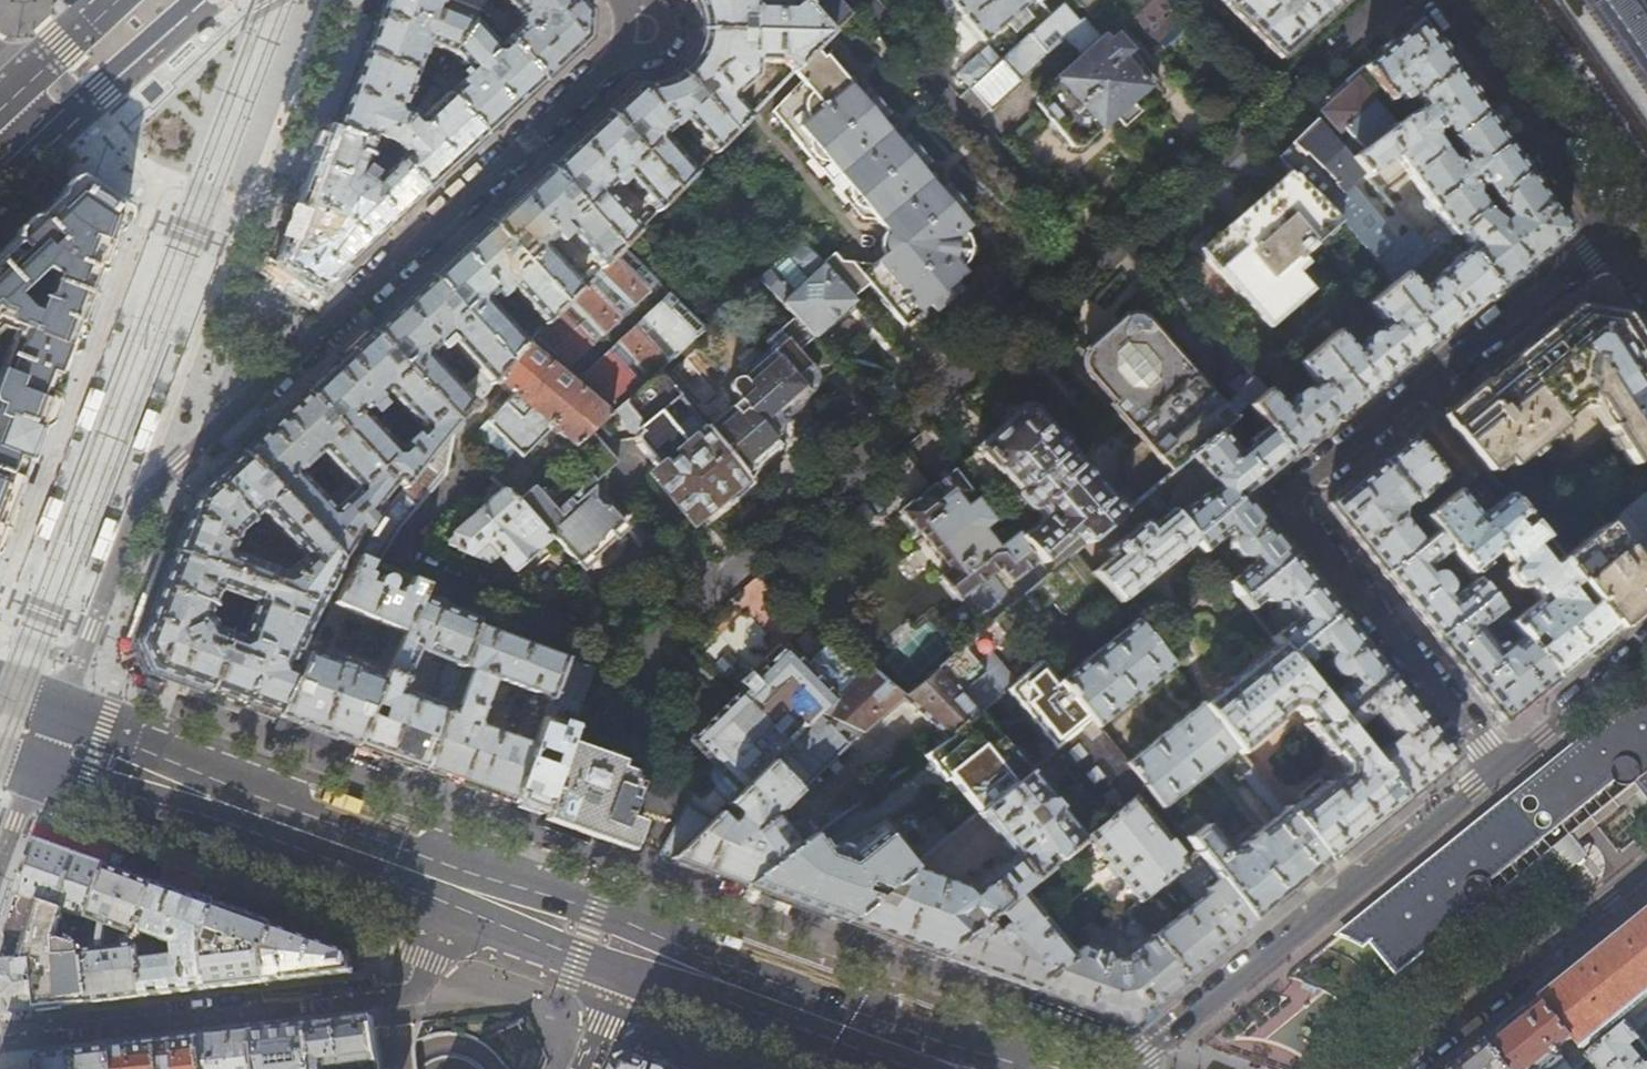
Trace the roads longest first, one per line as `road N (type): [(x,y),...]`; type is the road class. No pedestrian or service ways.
road 1 (residential): [(620,49),(145,497),(61,708)]
road 2 (residential): [(1610,237),(1288,510),(1501,767)]
road 3 (residential): [(0,1042),(396,997),(412,979),(445,883)]
road 4 (secondary): [(1501,767),(1123,1068)]
road 5 (residential): [(629,661),(400,561),(476,469)]
road 6 (secondary): [(969,1068),(626,948)]
road 7 (residential): [(1087,262),(868,0)]
road 8 (secondary): [(1403,1068),(1646,868)]
road 9 (residential): [(1610,237),(1446,0)]
road 10 (secondary): [(445,883),(210,799)]
road 11 (primary): [(31,141),(191,0)]
road 12 (secondary): [(626,948),(445,883)]
road 13 (secondary): [(1646,647),(1501,767)]
road 14 (secondary): [(210,799),(138,740),(61,708)]
road 15 (secondary): [(37,768),(210,799)]
road 16 (residential): [(720,584),(619,467)]
road 17 (primary): [(116,0),(6,103)]
road 18 (residential): [(580,1068),(626,948)]
road 19 (residential): [(1195,0),(1284,88)]

